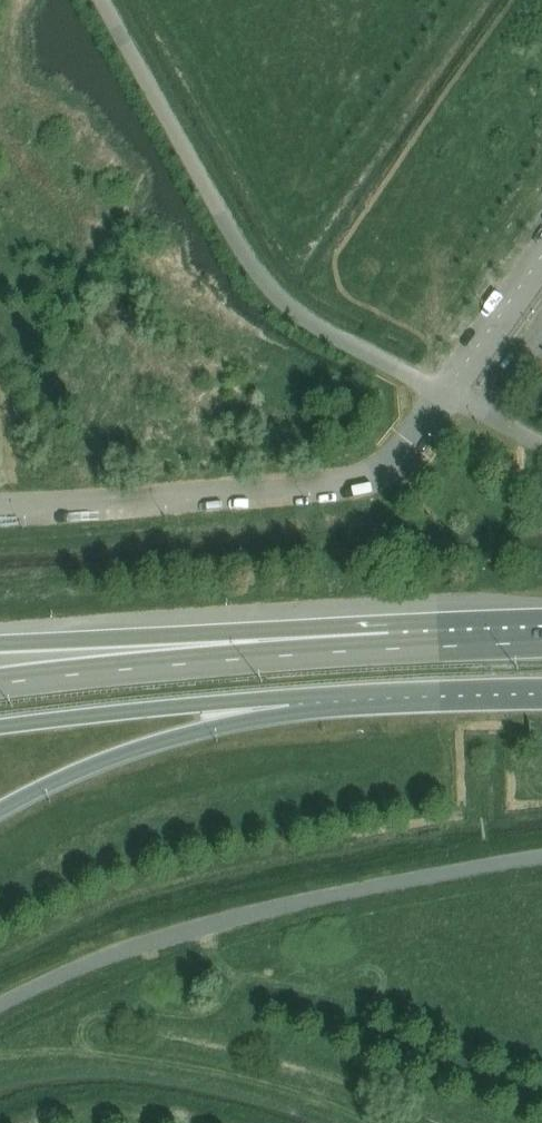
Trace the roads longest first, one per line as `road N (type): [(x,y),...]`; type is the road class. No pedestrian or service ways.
road 1 (unclassified): [(541,858),(211,925),(89,965),(0,1005)]
road 2 (unclassified): [(446,394),(307,322),(265,284),(105,0)]
road 3 (unclassified): [(0,519),(373,488),(446,394)]
road 4 (trunk): [(389,651),(0,684)]
road 5 (trunk): [(389,651),(200,635),(0,644)]
road 6 (trunk): [(0,814),(81,774),(297,695)]
road 7 (trunk): [(0,729),(297,695)]
road 8 (trunk): [(297,695),(541,687)]
road 9 (unclassified): [(446,394),(541,259)]
road 10 (trunk): [(541,643),(389,651)]

